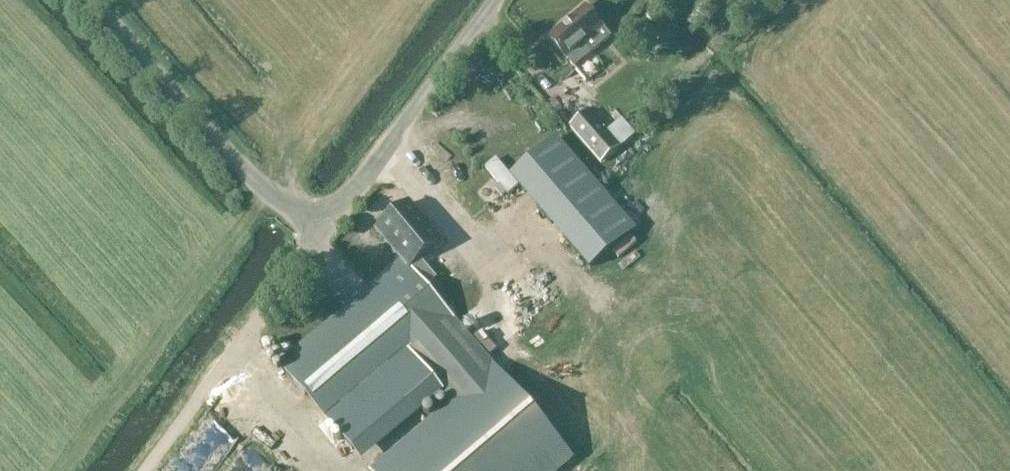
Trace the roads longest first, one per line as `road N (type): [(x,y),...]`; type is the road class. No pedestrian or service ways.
road 1 (unclassified): [(321,232),(275,203),(87,0)]
road 2 (unclassified): [(149,470),(321,232)]
road 3 (unclassified): [(499,0),(321,232)]

